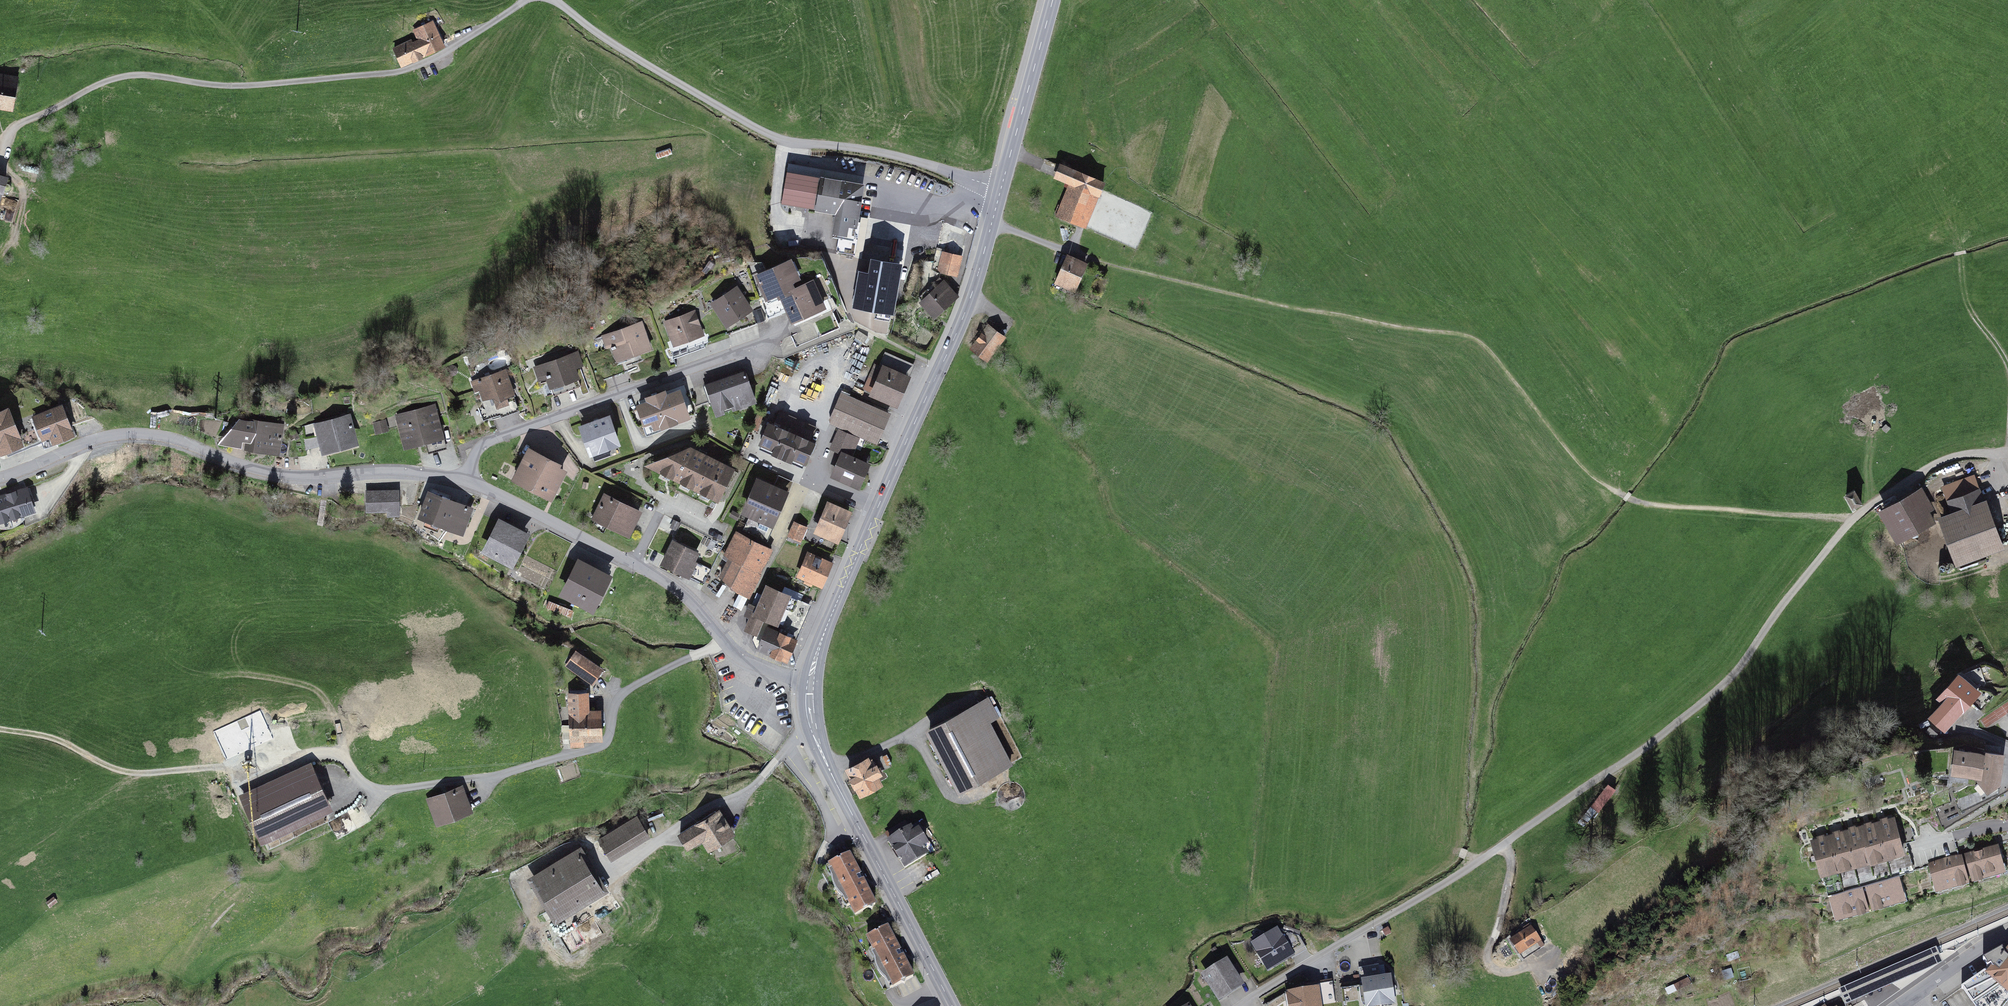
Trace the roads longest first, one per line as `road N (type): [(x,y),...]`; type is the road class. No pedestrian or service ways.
road 1 (track): [(992,225),(1274,304),(1473,338),(1579,466),(1630,500),(1855,518),(1937,464),(2007,450)]
road 2 (residential): [(0,730),(45,737),(140,776),(328,756),(378,795),(604,745),(618,696),(724,641)]
road 3 (residential): [(1240,1005),(1285,970),(1410,903),(1683,718),(1739,667),(1855,518)]
road 4 (unclassified): [(0,159),(18,126),(142,77),(264,87),(404,76),(527,0)]
road 5 (secondary): [(810,680),(963,317),(1001,188)]
road 6 (unclassified): [(1001,188),(875,145),(759,127),(626,55),(549,0)]
road 7 (residential): [(469,477),(422,469),(291,481),(183,442),(120,437),(0,477)]
road 8 (secondary): [(952,1005),(822,752),(810,680)]
road 9 (residential): [(775,341),(488,441),(469,477)]
road 10 (residential): [(724,641),(670,583),(469,477)]
road 11 (secondary): [(1001,188),(1052,0)]

